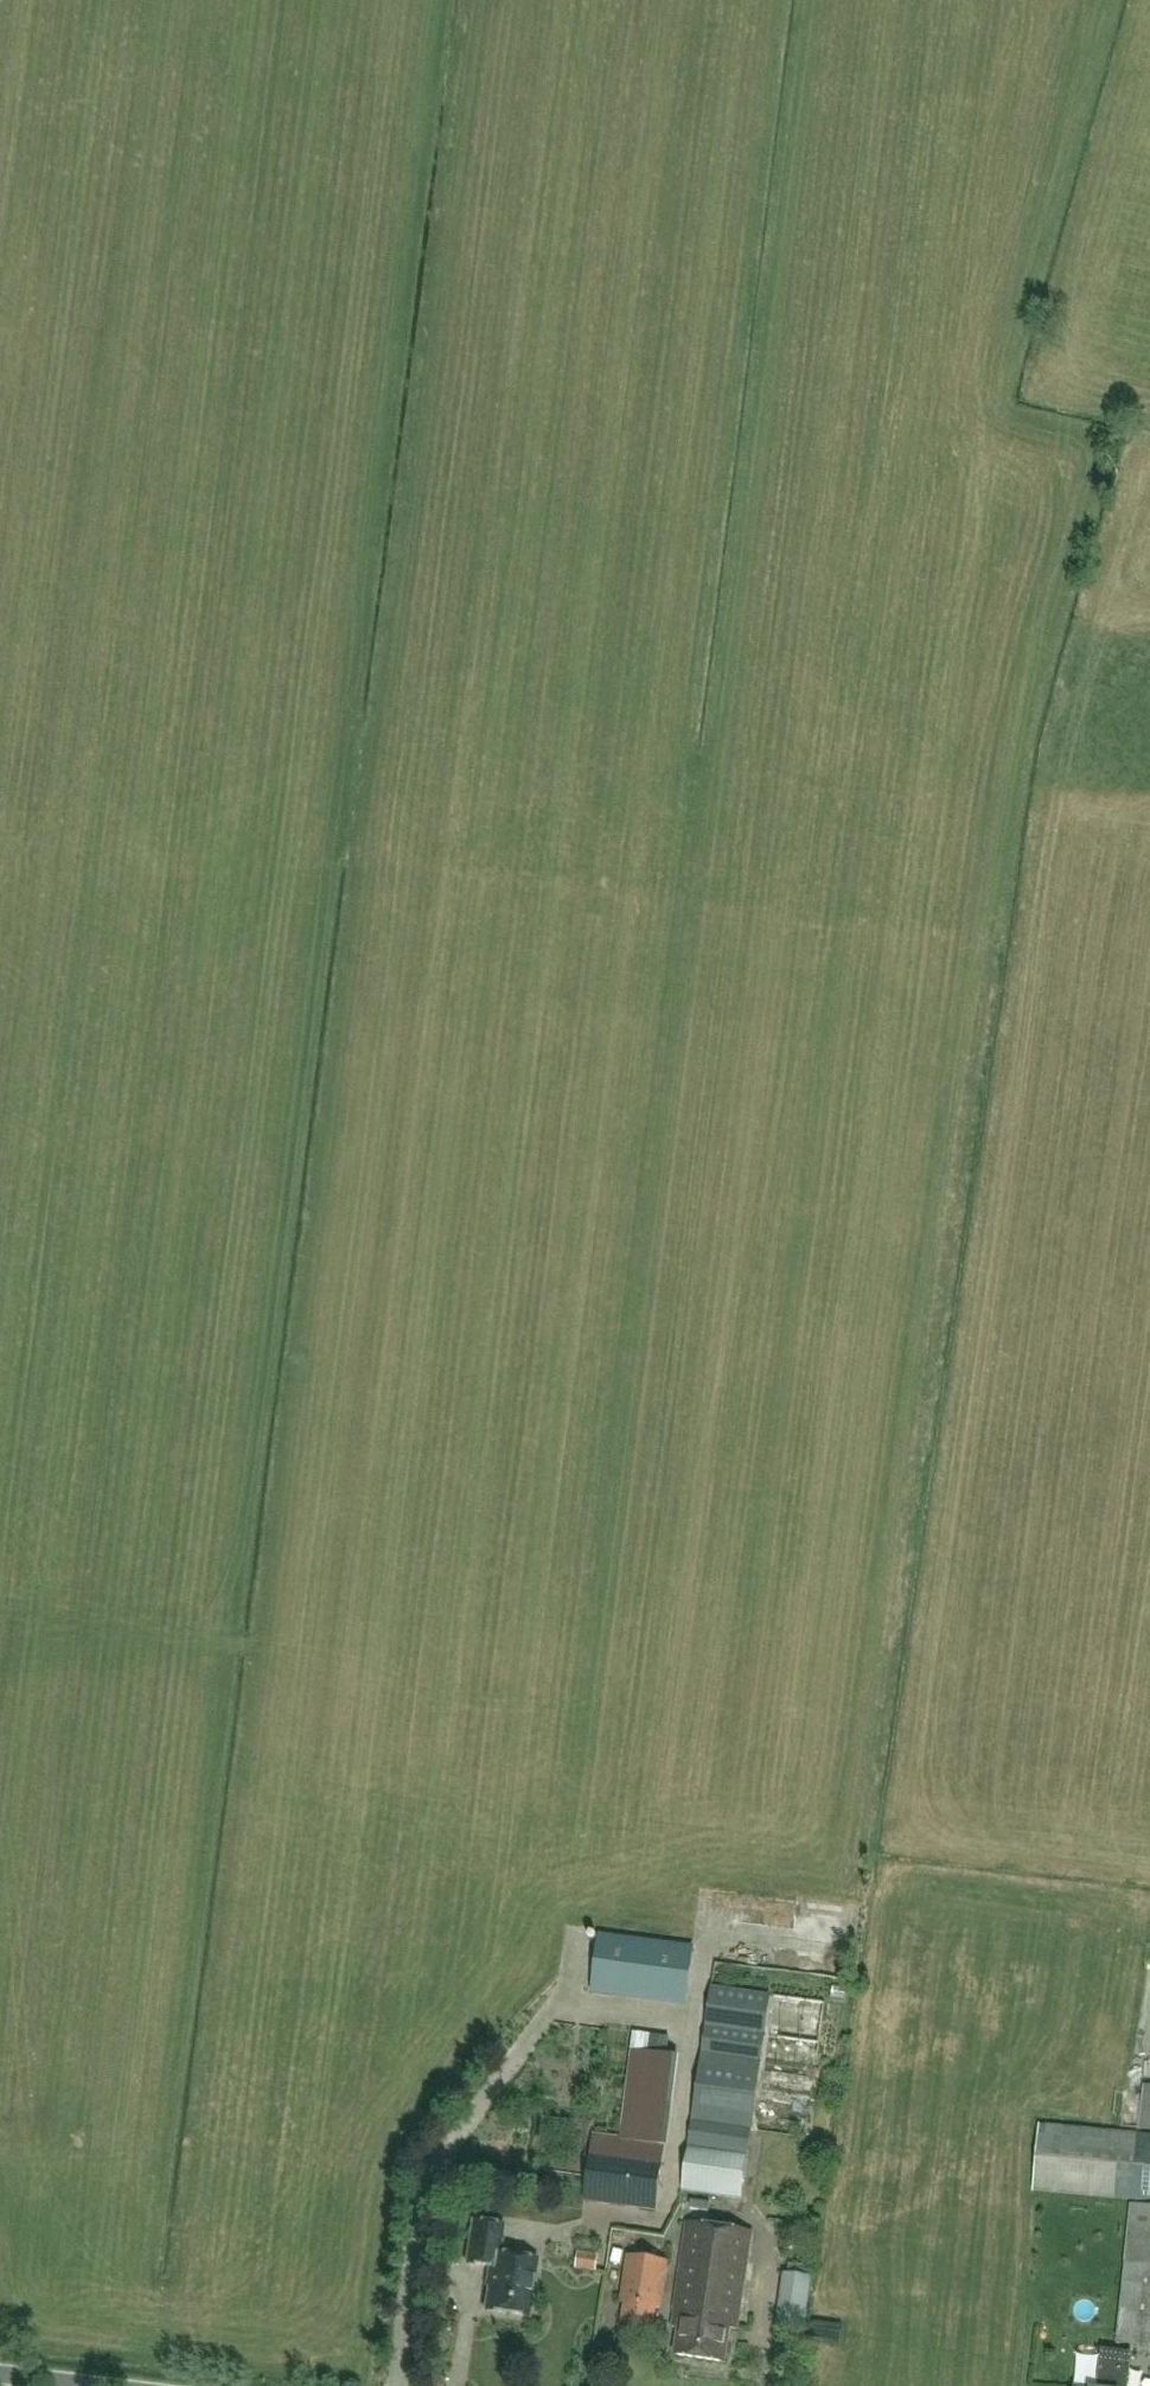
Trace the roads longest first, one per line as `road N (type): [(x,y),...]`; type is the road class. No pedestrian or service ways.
road 1 (tertiary): [(128,2385),(0,2370)]

